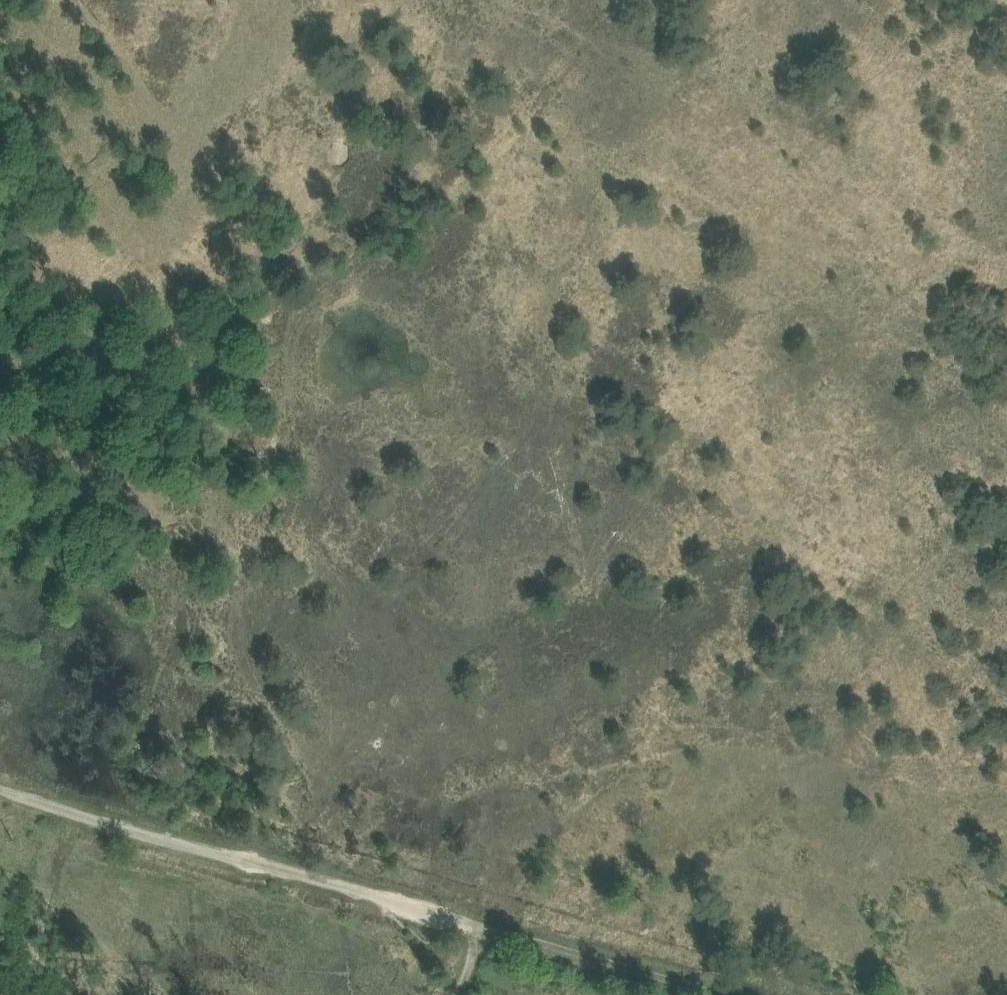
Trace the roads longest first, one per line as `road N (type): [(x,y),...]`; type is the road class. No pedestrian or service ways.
road 1 (track): [(0,787),(485,923)]

